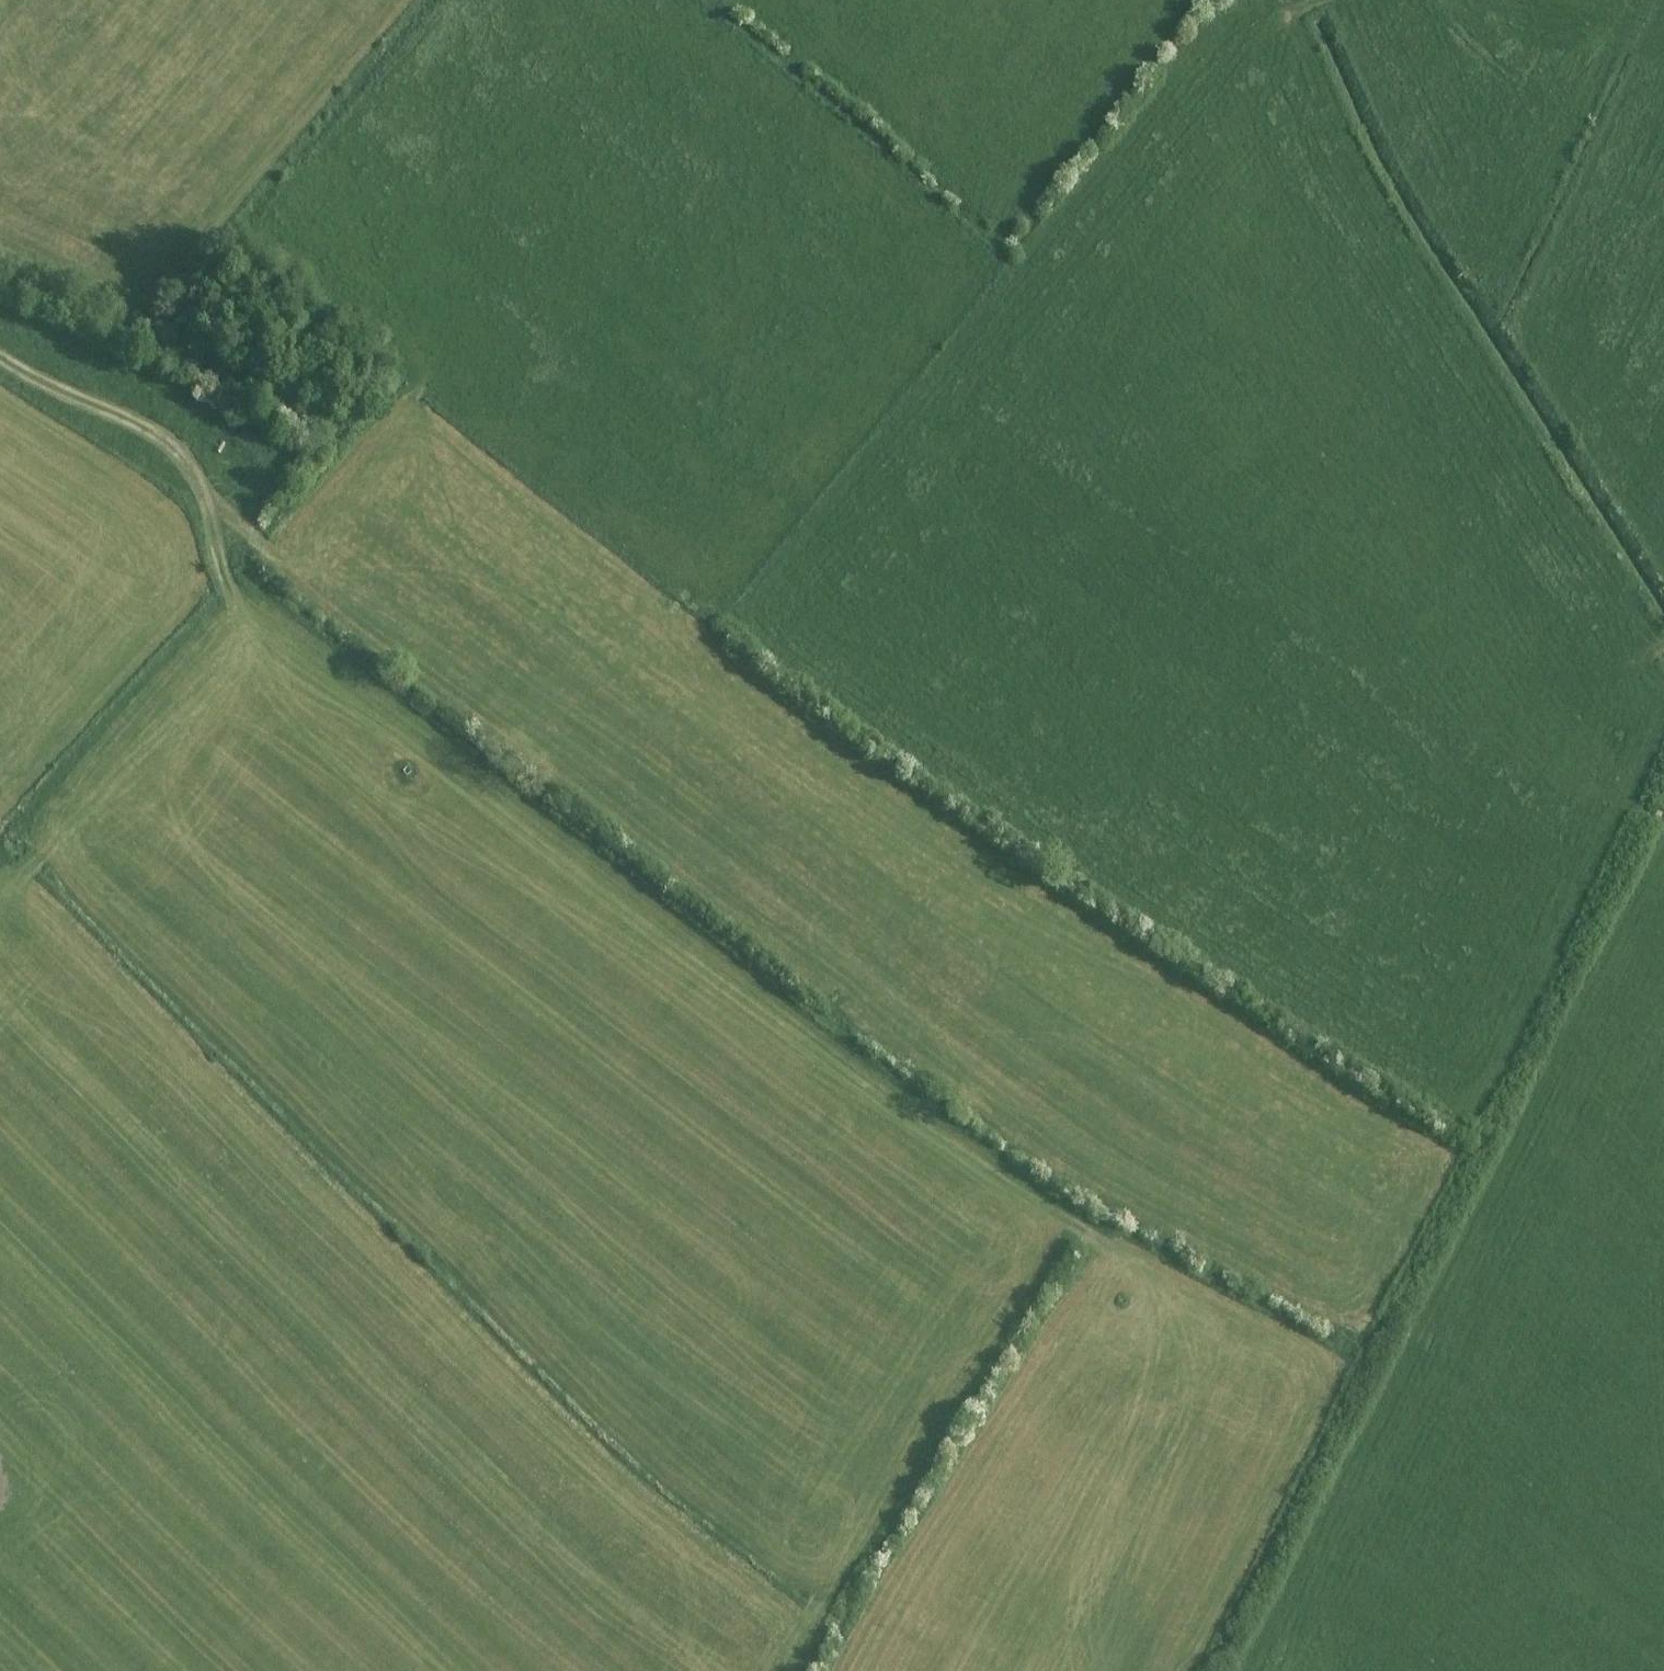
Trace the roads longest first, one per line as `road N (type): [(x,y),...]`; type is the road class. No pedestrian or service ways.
road 1 (track): [(0,359),(171,448),(210,512),(223,580),(249,632)]

